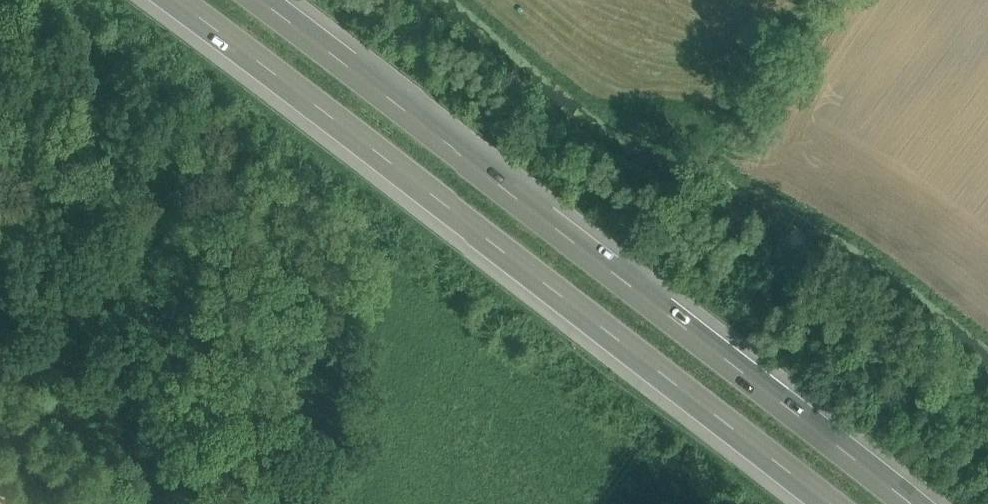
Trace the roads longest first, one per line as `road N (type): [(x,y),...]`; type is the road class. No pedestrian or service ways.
road 1 (motorway): [(909,503),(247,0)]
road 2 (motorway): [(174,0),(830,503)]

